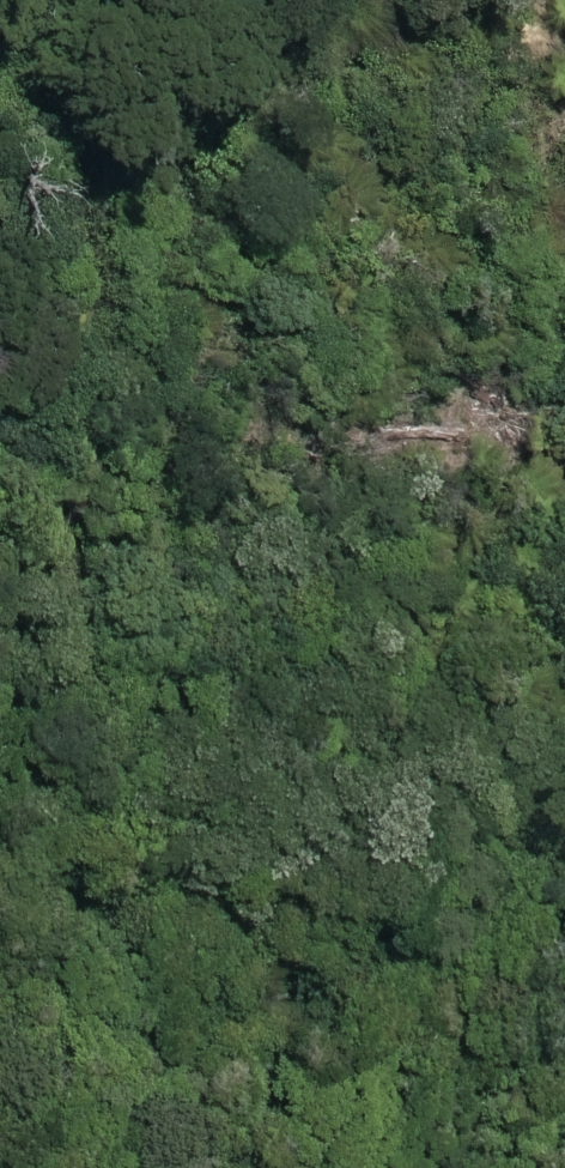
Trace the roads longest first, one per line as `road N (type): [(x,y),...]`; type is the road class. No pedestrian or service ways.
road 1 (track): [(0,978),(14,959),(204,838),(400,766),(478,567),(485,227),(535,0)]
road 2 (track): [(0,18),(109,362),(118,580),(0,701)]

